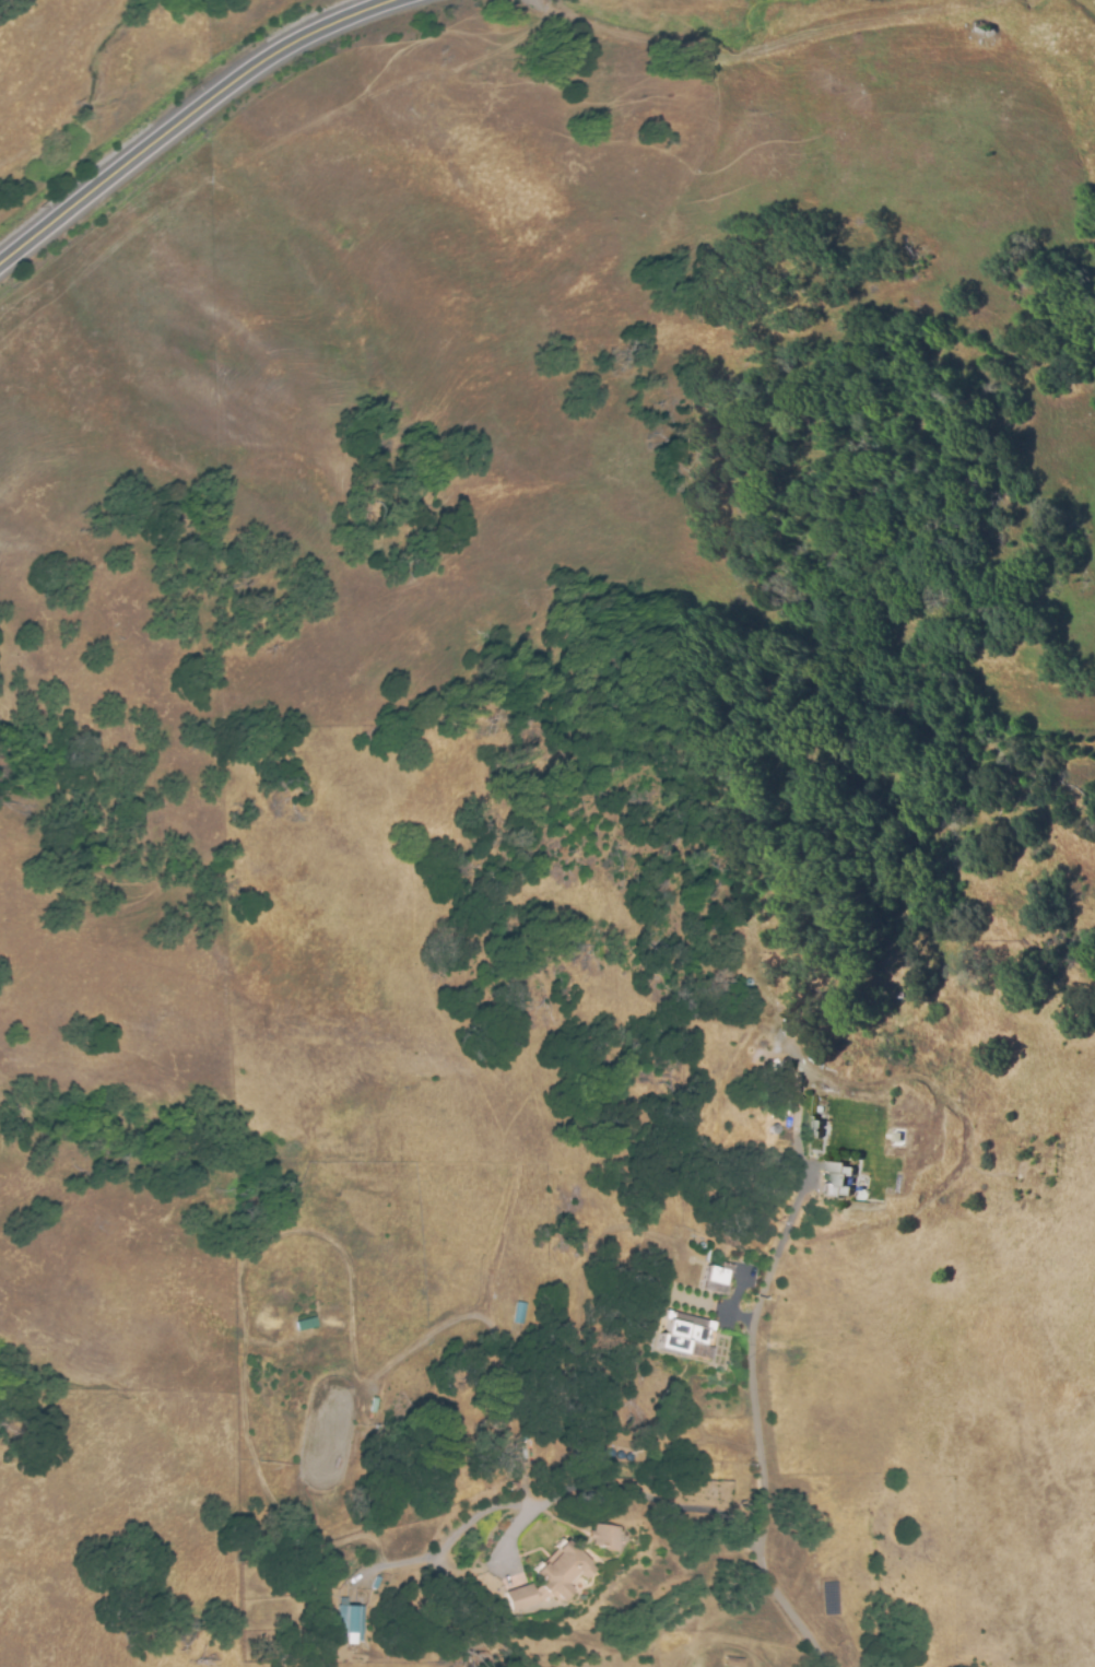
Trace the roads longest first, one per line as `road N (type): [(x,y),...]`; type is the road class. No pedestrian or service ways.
road 1 (residential): [(810,1165),(761,1294),(755,1386),(769,1488),(764,1553),(770,1576),(835,1666)]
road 2 (tertiary): [(391,0),(245,68),(0,259)]

